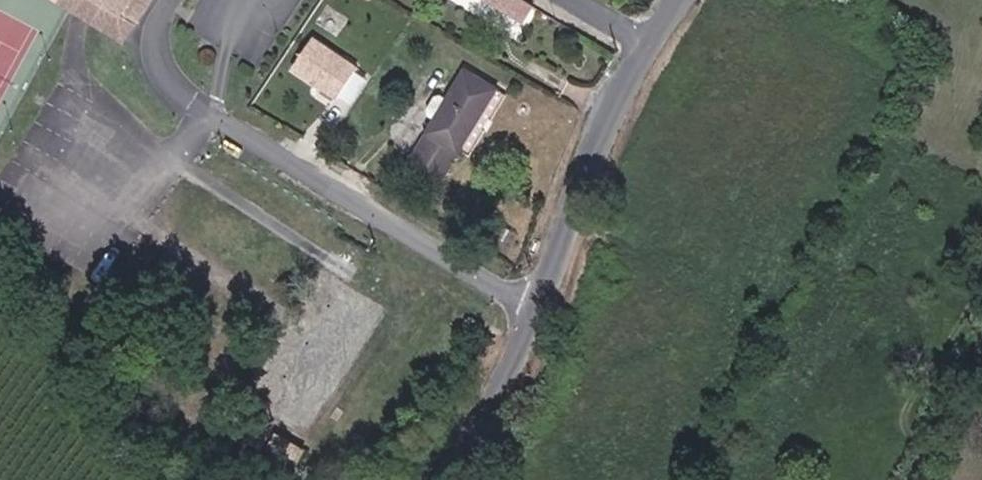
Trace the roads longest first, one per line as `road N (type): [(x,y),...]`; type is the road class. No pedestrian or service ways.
road 1 (residential): [(176,0),(162,23),(158,51),(166,79),(184,97),(542,310)]
road 2 (tertiary): [(542,310),(584,189),(653,46)]
road 3 (tertiary): [(459,479),(542,310)]

